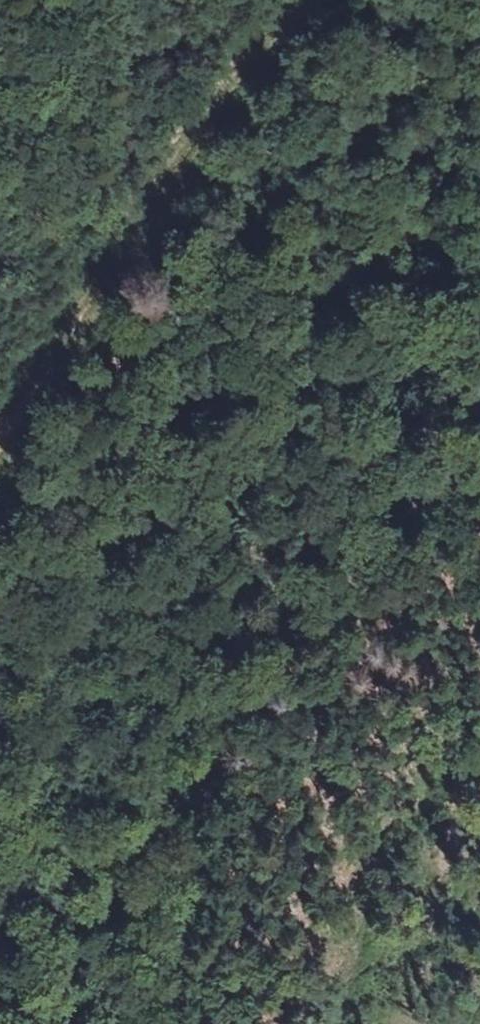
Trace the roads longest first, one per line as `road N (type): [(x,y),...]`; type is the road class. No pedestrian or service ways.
road 1 (track): [(0,449),(241,76),(319,0)]

